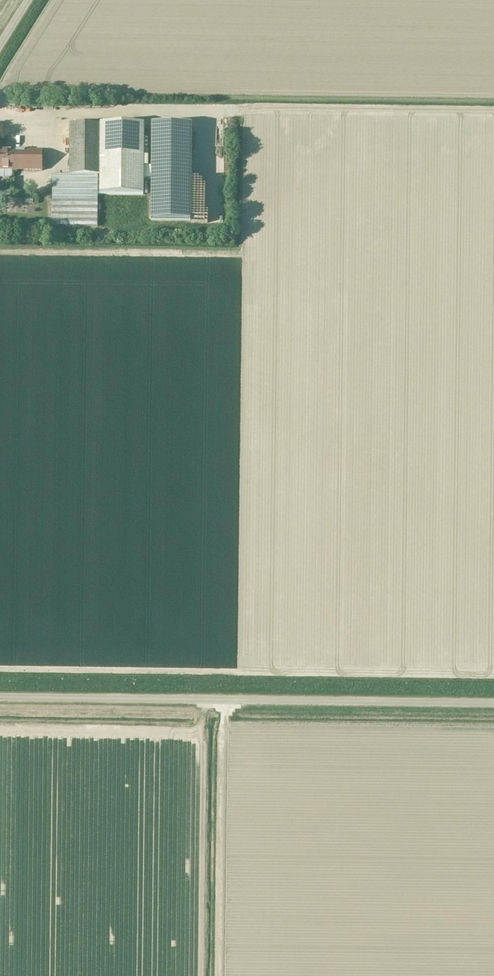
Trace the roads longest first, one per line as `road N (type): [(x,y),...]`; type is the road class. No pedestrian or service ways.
road 1 (unclassified): [(493,703),(0,698)]

